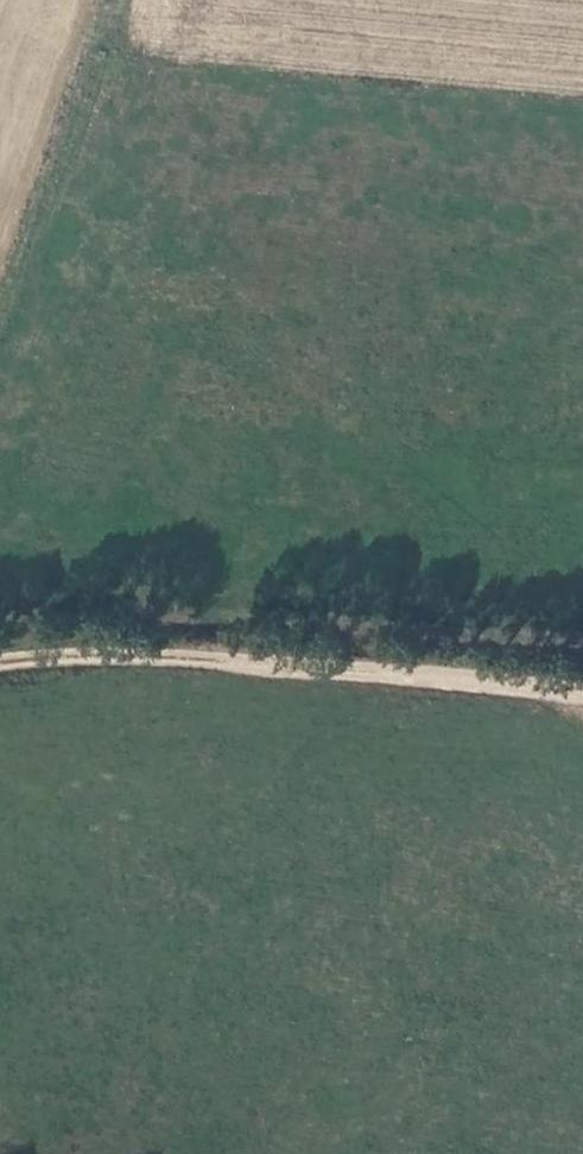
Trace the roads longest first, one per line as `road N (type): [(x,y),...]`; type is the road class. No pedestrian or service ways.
road 1 (track): [(0,663),(86,656),(382,667),(582,697)]

